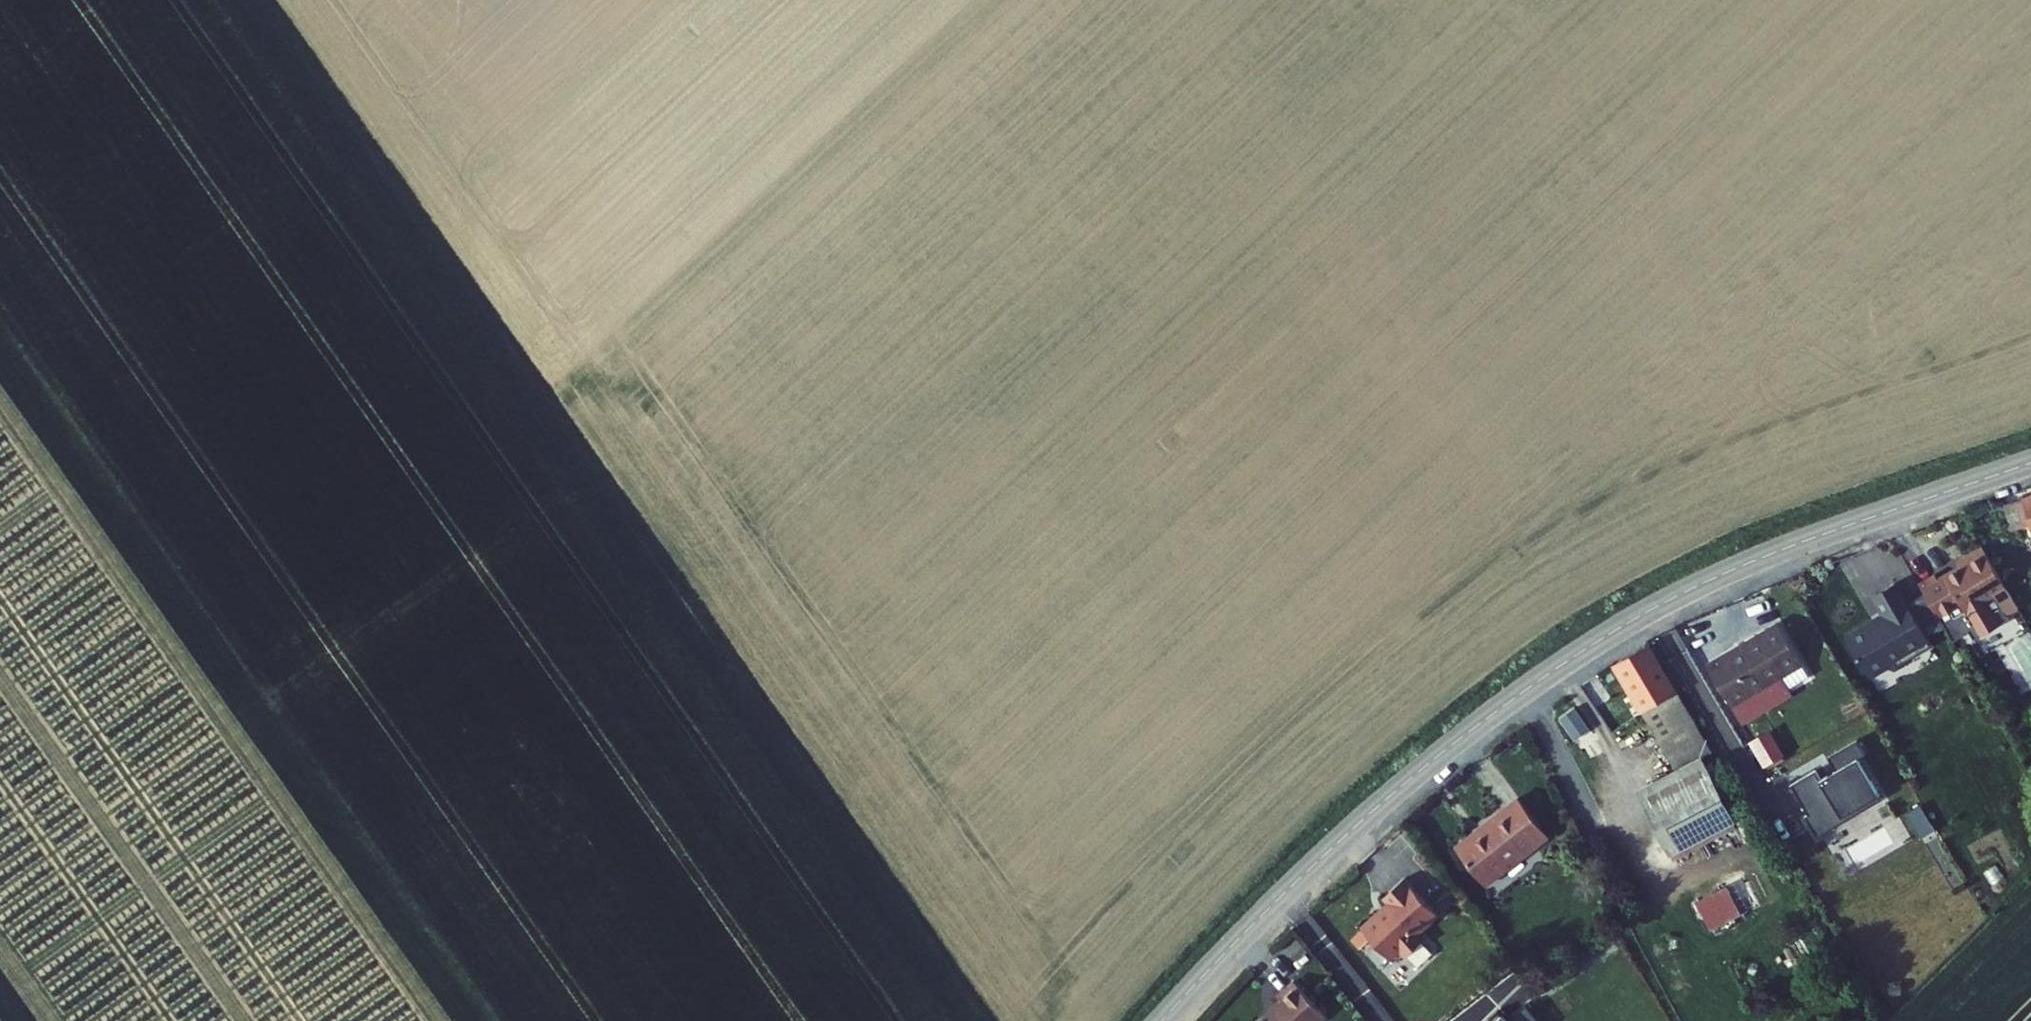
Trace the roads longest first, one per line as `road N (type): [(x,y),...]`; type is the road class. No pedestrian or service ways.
road 1 (tertiary): [(2030,459),(1765,554),(1600,637),(1395,790),(1161,1020)]

